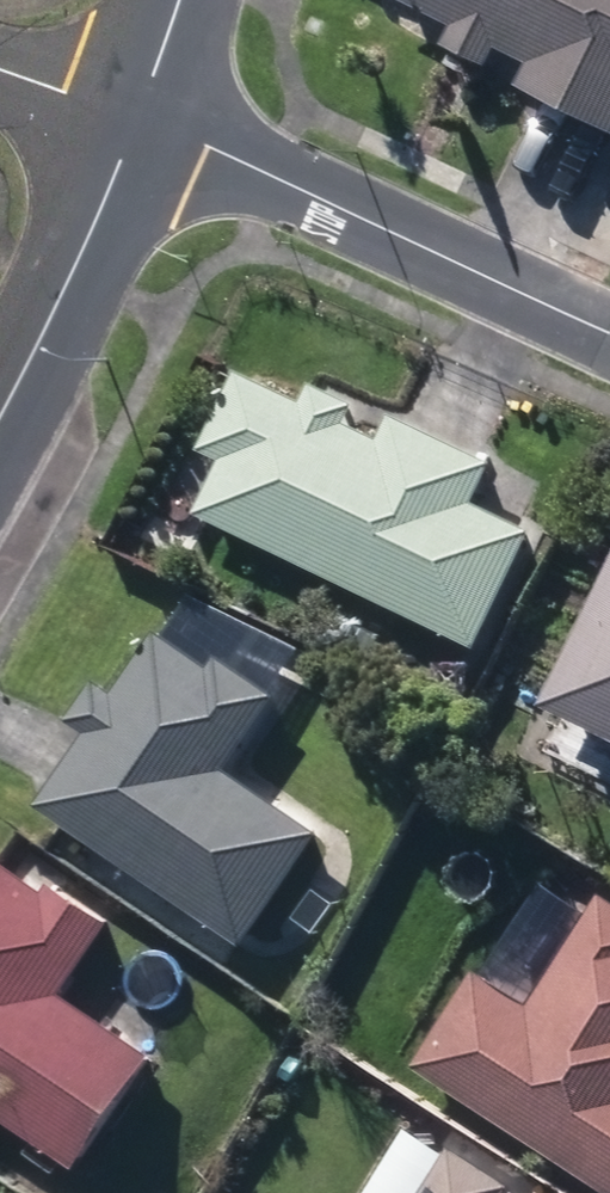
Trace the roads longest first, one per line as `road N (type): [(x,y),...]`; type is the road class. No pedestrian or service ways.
road 1 (residential): [(138,119),(609,326)]
road 2 (residential): [(0,417),(89,239),(138,119)]
road 3 (residential): [(138,119),(0,69)]
road 4 (residential): [(138,119),(180,0)]

